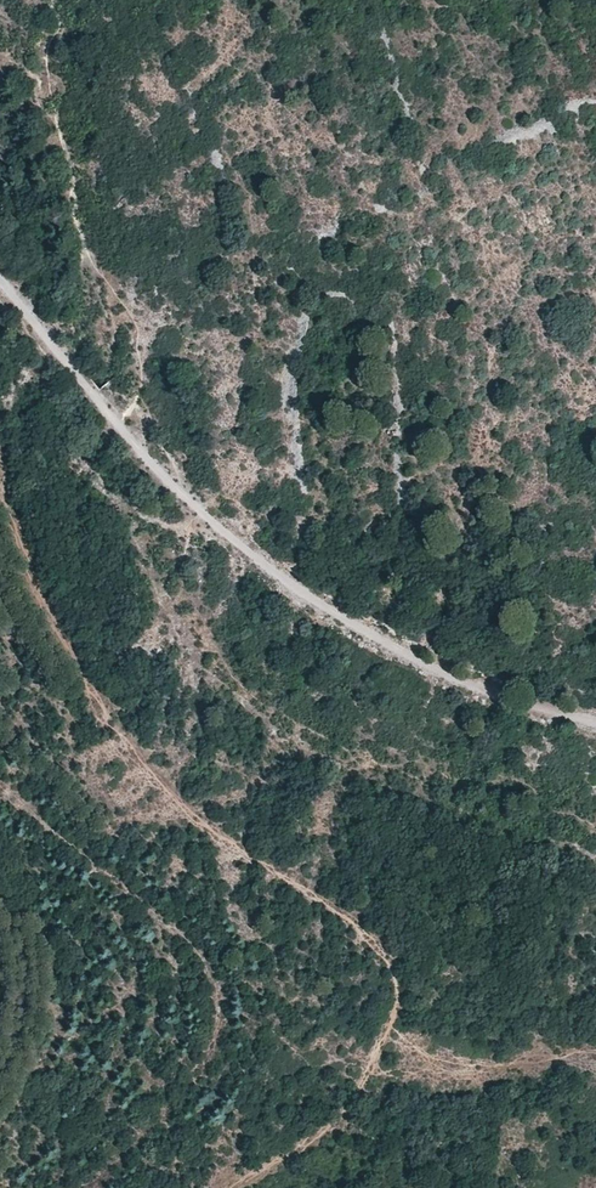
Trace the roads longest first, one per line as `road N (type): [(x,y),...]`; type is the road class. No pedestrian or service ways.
road 1 (track): [(595,725),(406,658),(266,568),(161,473),(0,283)]
road 2 (track): [(390,1032),(398,1008),(385,958),(344,921),(207,830),(135,753),(30,566),(0,462)]
road 3 (track): [(595,1046),(478,1064),(390,1032),(325,1132),(237,1187)]

